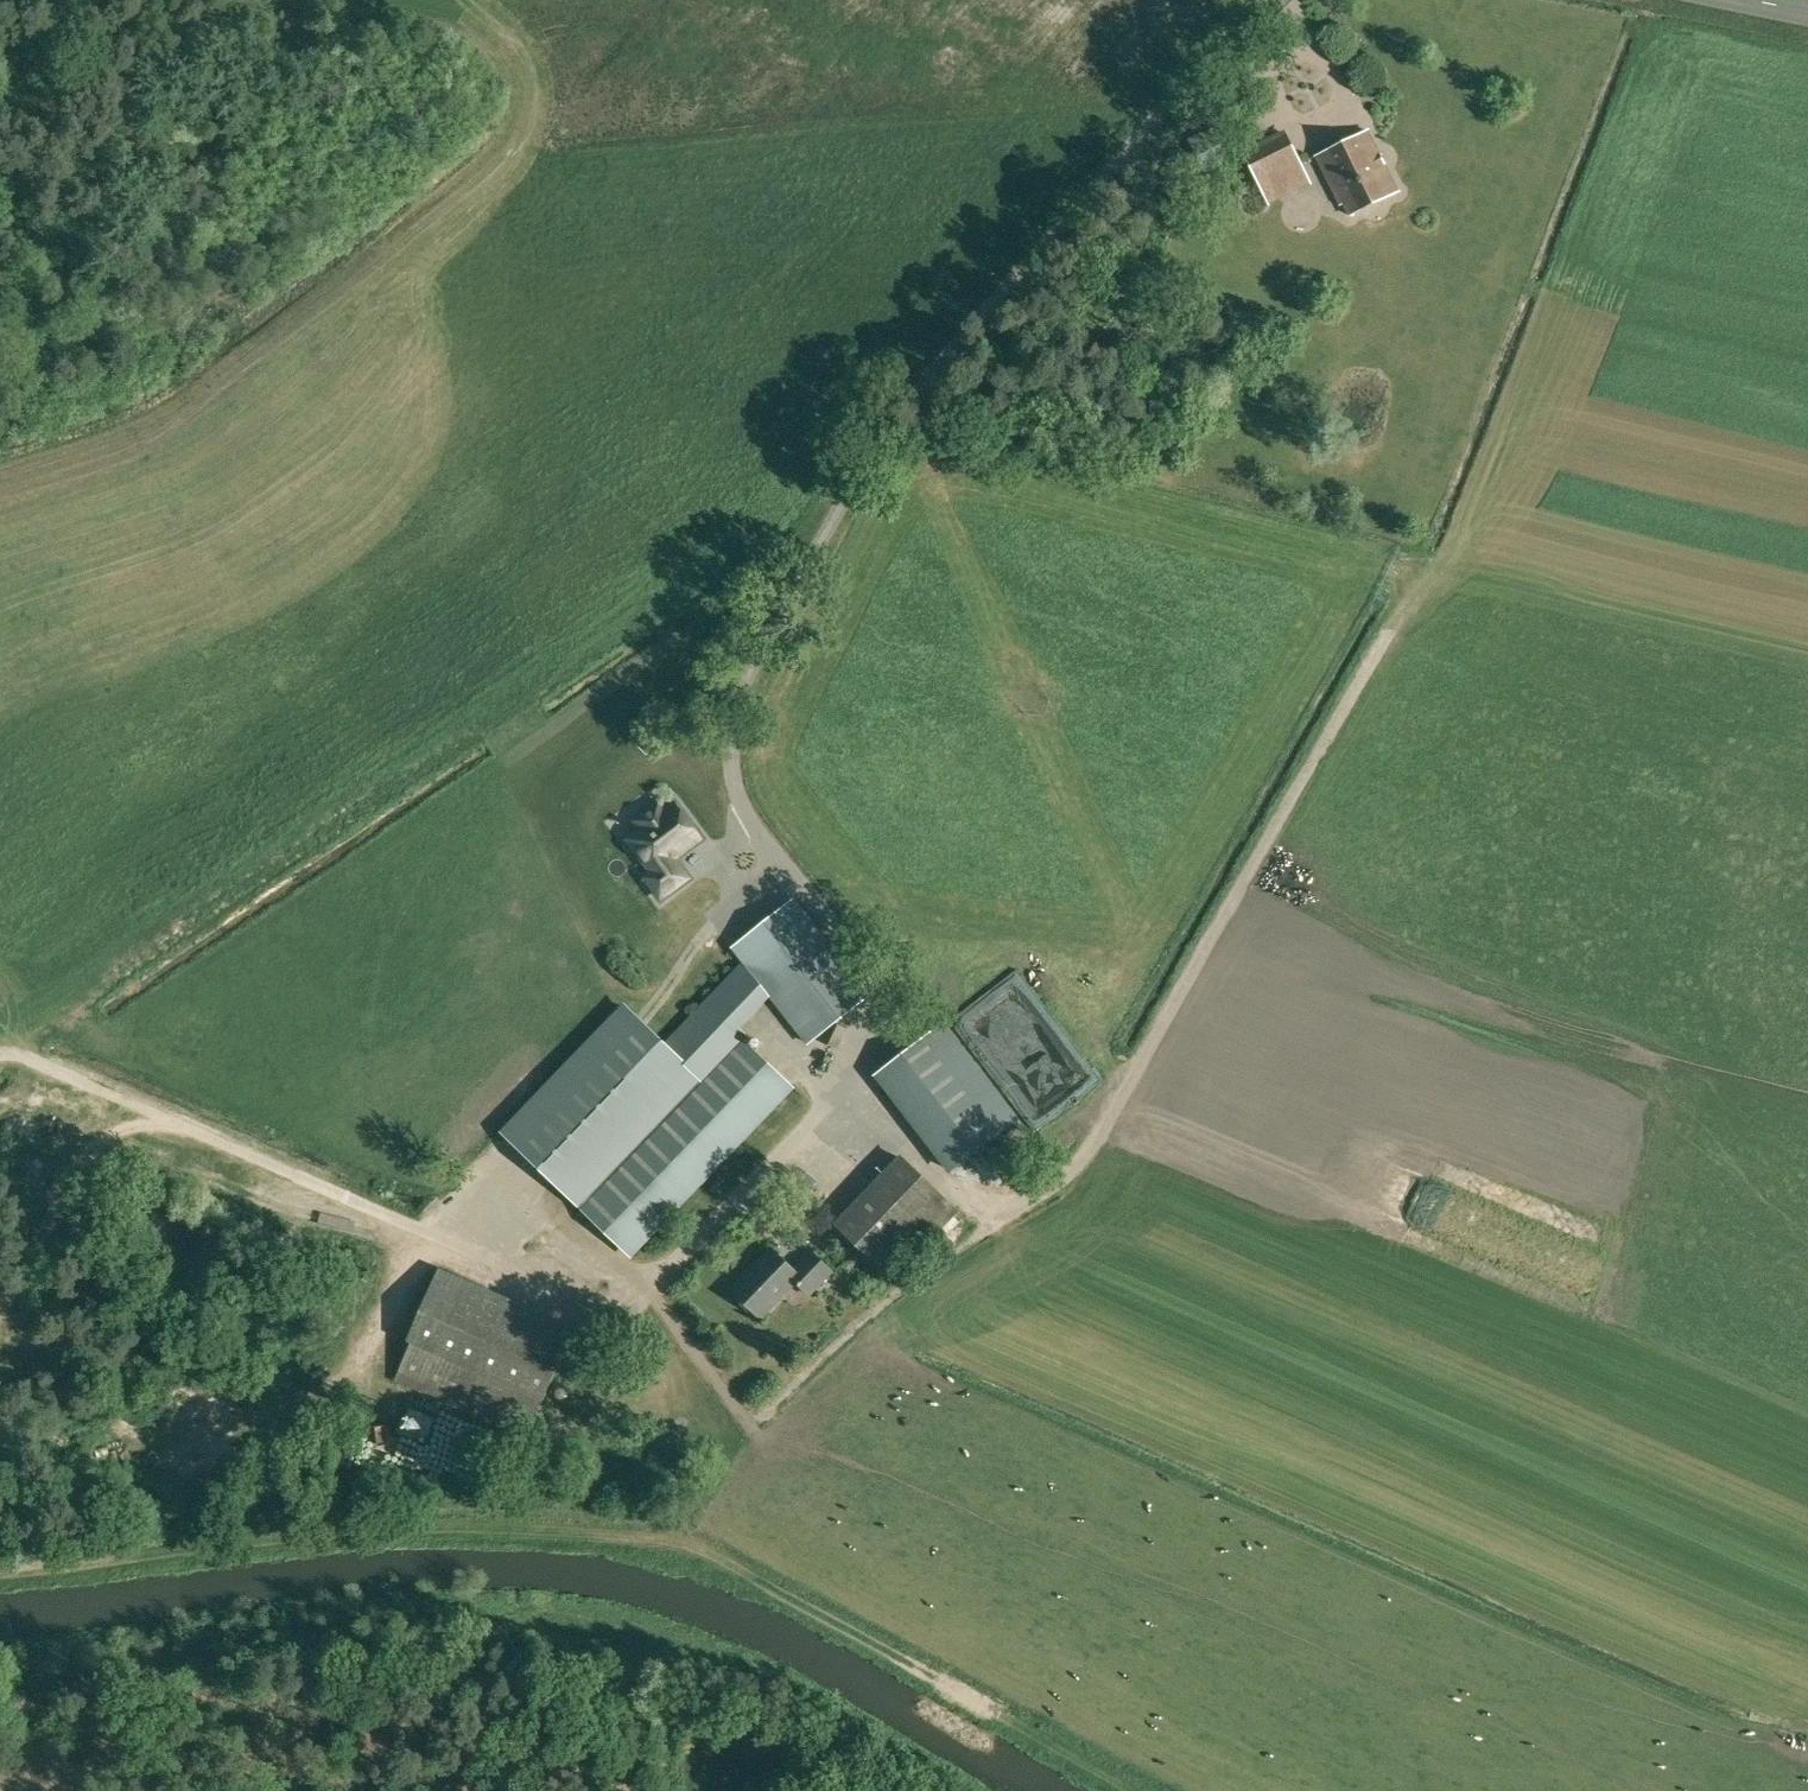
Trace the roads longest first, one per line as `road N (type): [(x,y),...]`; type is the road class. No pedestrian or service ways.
road 1 (track): [(1130,1790),(795,1612),(625,1554),(425,1542),(0,1571)]
road 2 (unclassified): [(779,867),(750,821),(732,770),(735,722),(776,605),(889,429),(1266,0)]

